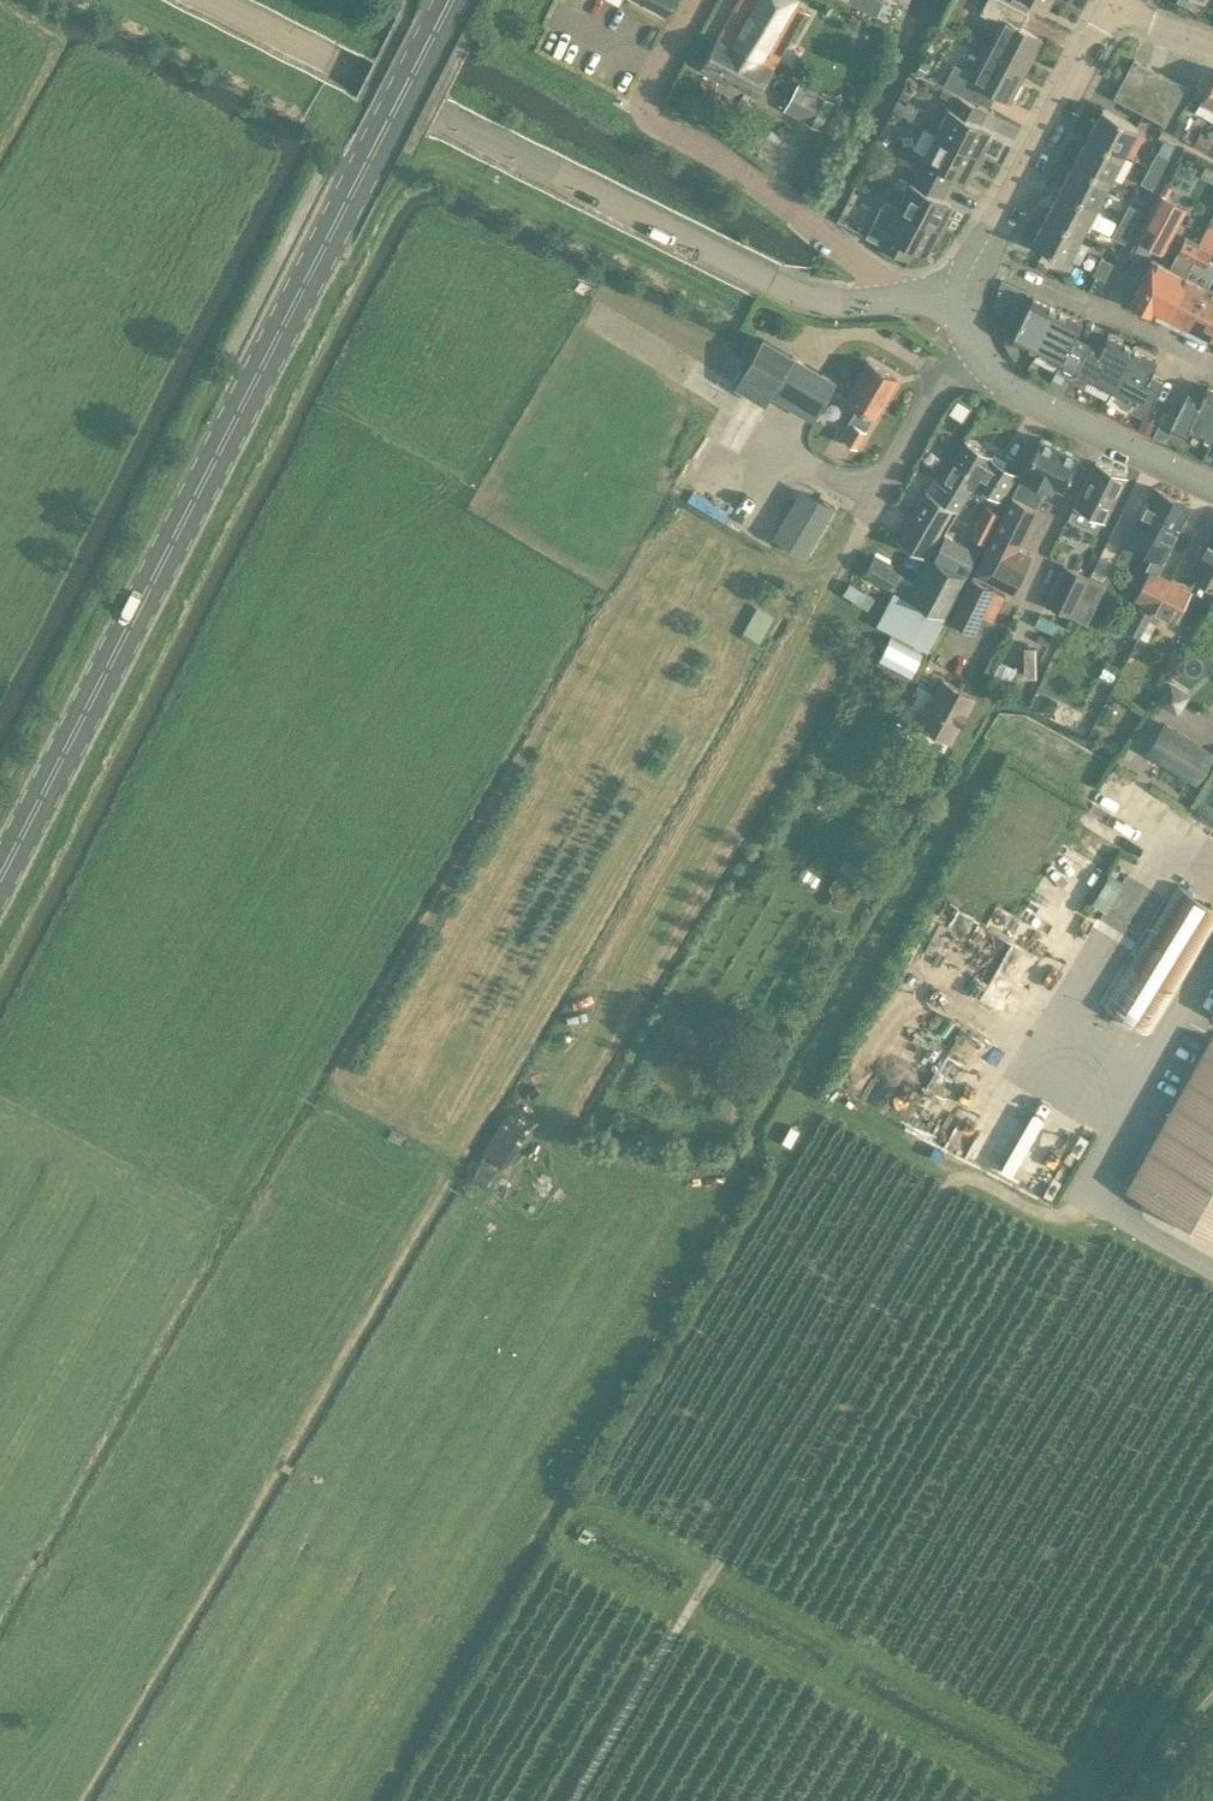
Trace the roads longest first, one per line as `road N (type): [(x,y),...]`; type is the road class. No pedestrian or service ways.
road 1 (primary): [(0,876),(452,0)]
road 2 (unclassified): [(852,301),(772,282),(213,0)]
road 3 (residential): [(694,0),(646,87),(648,115),(740,168),(901,298)]
road 4 (residential): [(1212,488),(1004,384),(971,338),(964,294)]
road 5 (residential): [(964,294),(1115,7)]
road 6 (residential): [(1212,361),(1098,305),(1083,307),(1020,279)]

